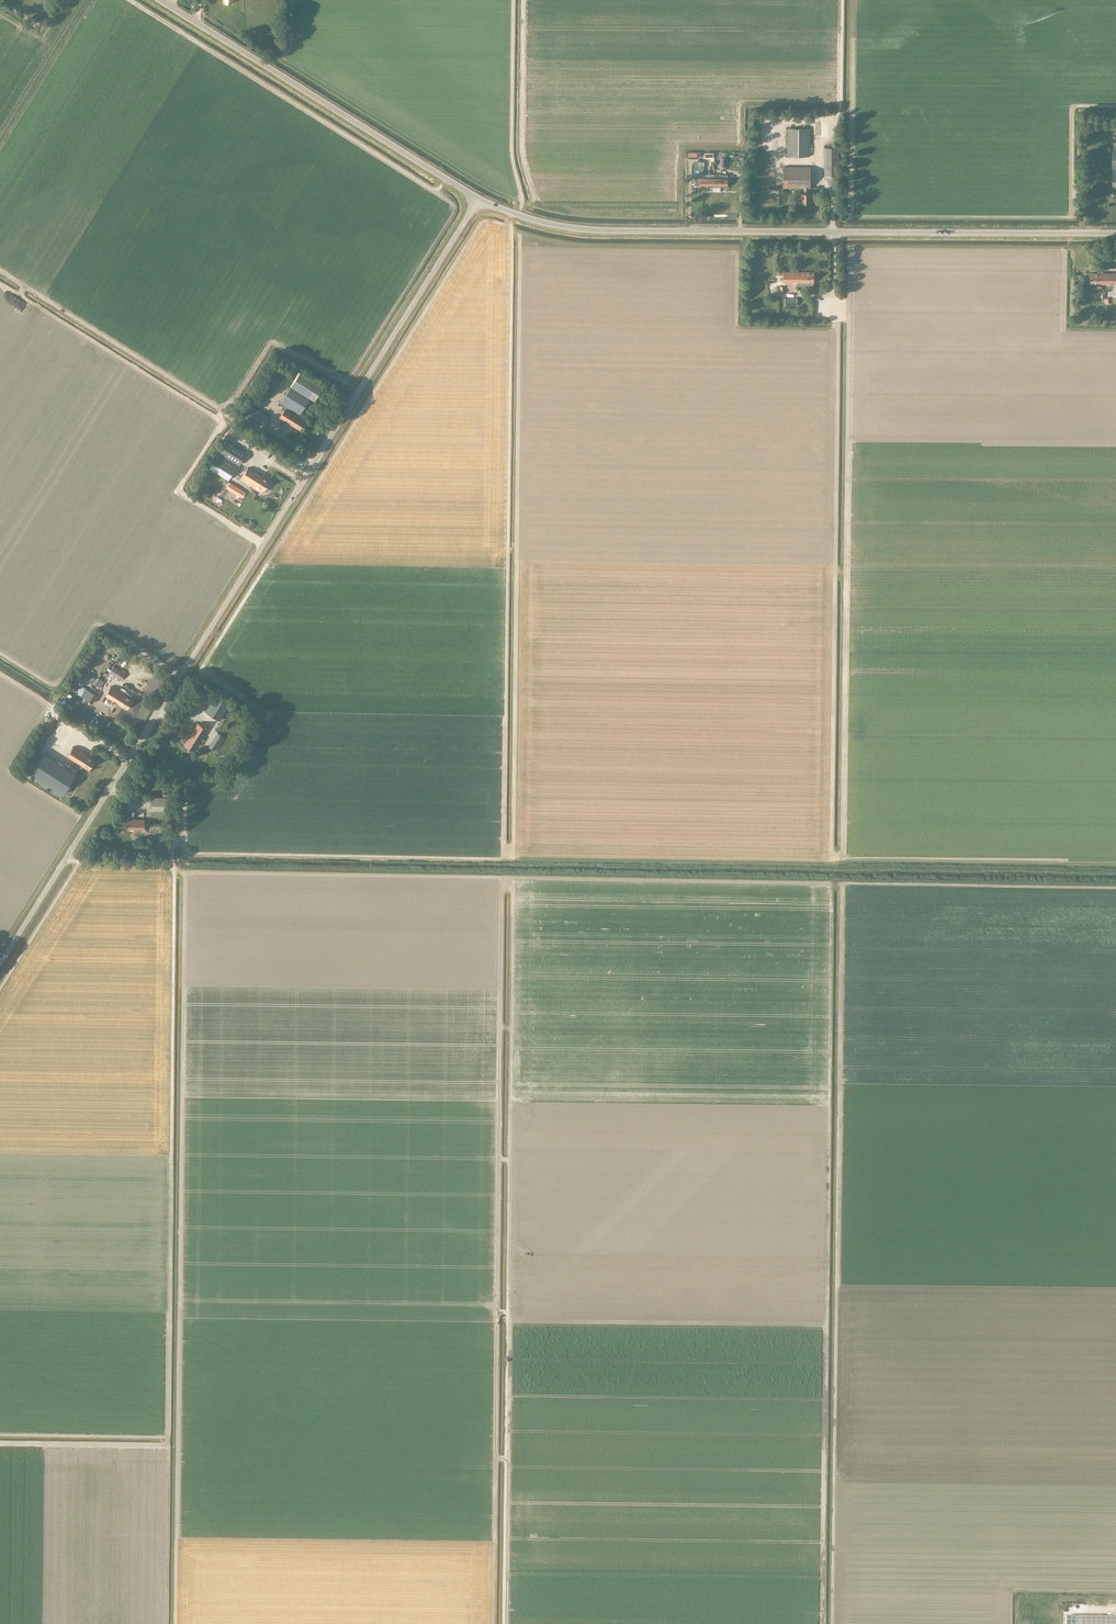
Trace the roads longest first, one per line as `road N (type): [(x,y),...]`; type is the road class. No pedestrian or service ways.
road 1 (unclassified): [(0,963),(479,199)]
road 2 (unclassified): [(1115,233),(595,230),(536,220),(479,199)]
road 3 (unclassified): [(479,199),(161,0)]

